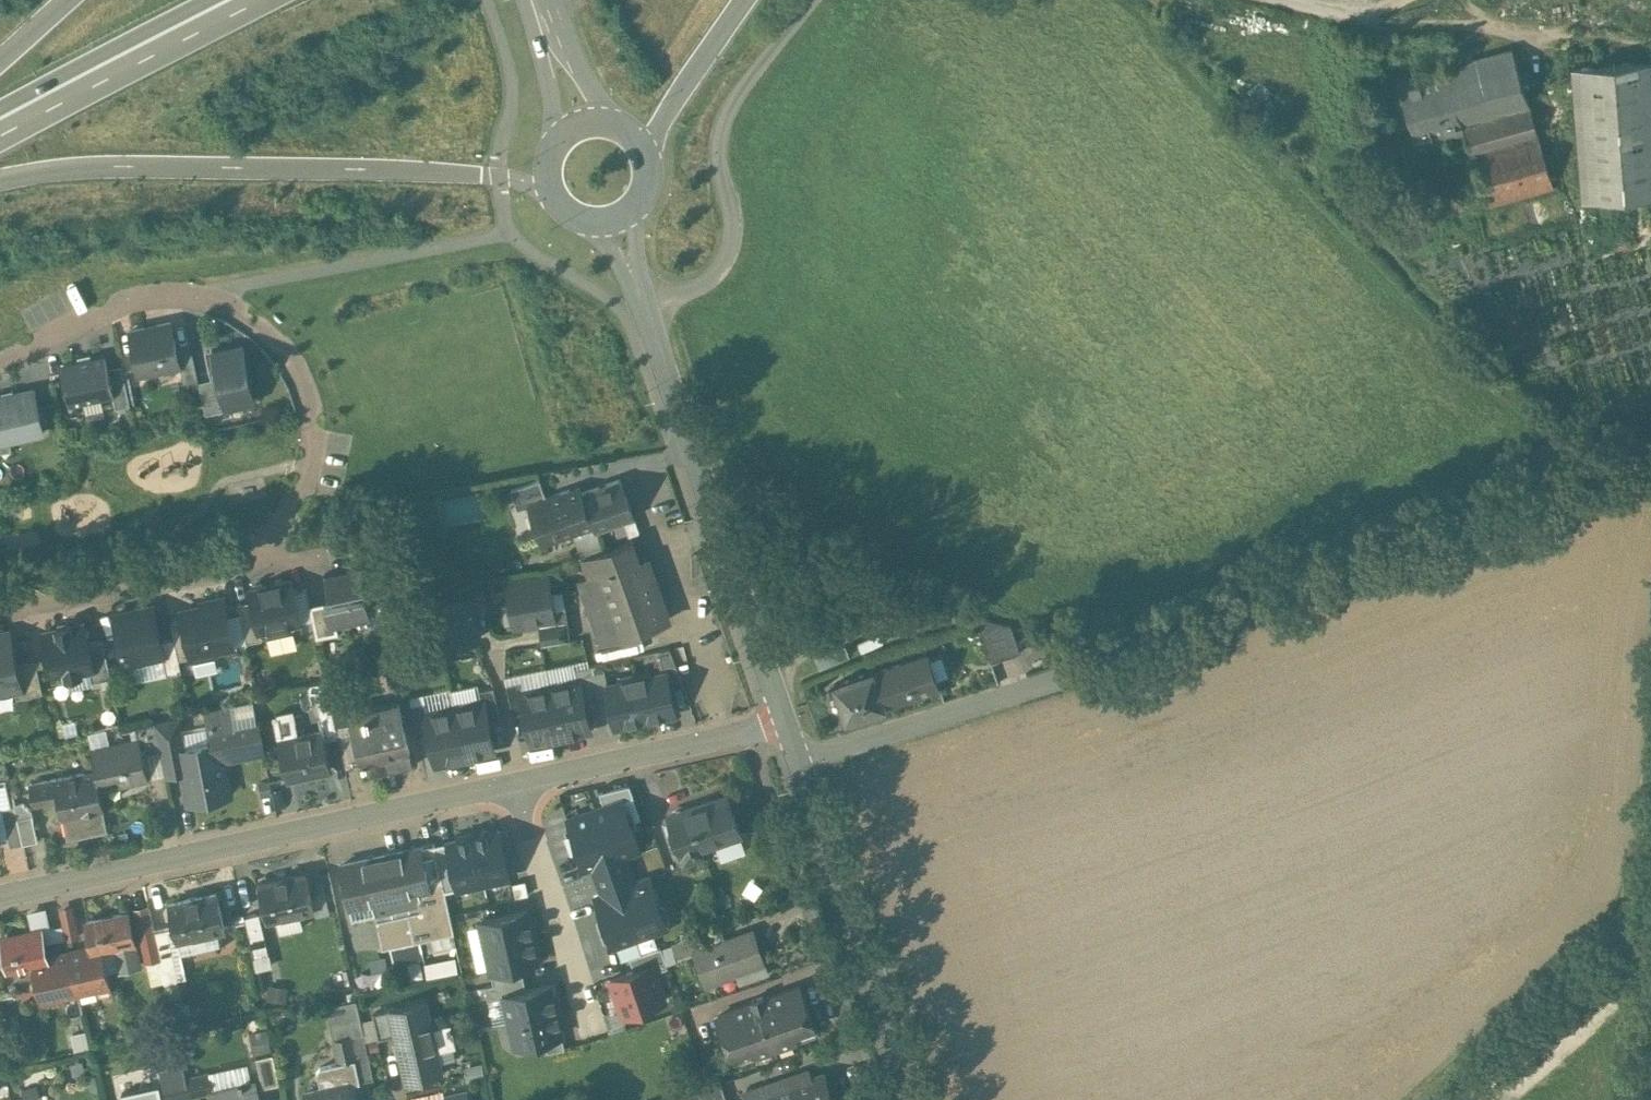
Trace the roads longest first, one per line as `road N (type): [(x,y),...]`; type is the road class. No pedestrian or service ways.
road 1 (unclassified): [(1650,461),(1565,480),(1268,608),(799,762)]
road 2 (residential): [(0,364),(137,292),(215,294),(280,344),(311,398),(315,437),(288,517),(260,549),(214,570),(0,608)]
road 3 (trunk): [(0,181),(117,160),(404,170),(498,178),(550,192)]
road 4 (tertiary): [(787,726),(618,219)]
road 5 (residential): [(0,893),(521,784)]
road 6 (tertiary): [(918,1099),(799,762)]
road 7 (trunk): [(0,132),(265,0)]
road 8 (track): [(1650,46),(1383,23),(1360,13)]
road 9 (residential): [(521,784),(787,726)]
road 10 (residential): [(521,784),(597,1029)]
road 11 (trunk): [(197,0),(0,102)]
road 12 (trunk): [(647,156),(670,107),(742,0)]

